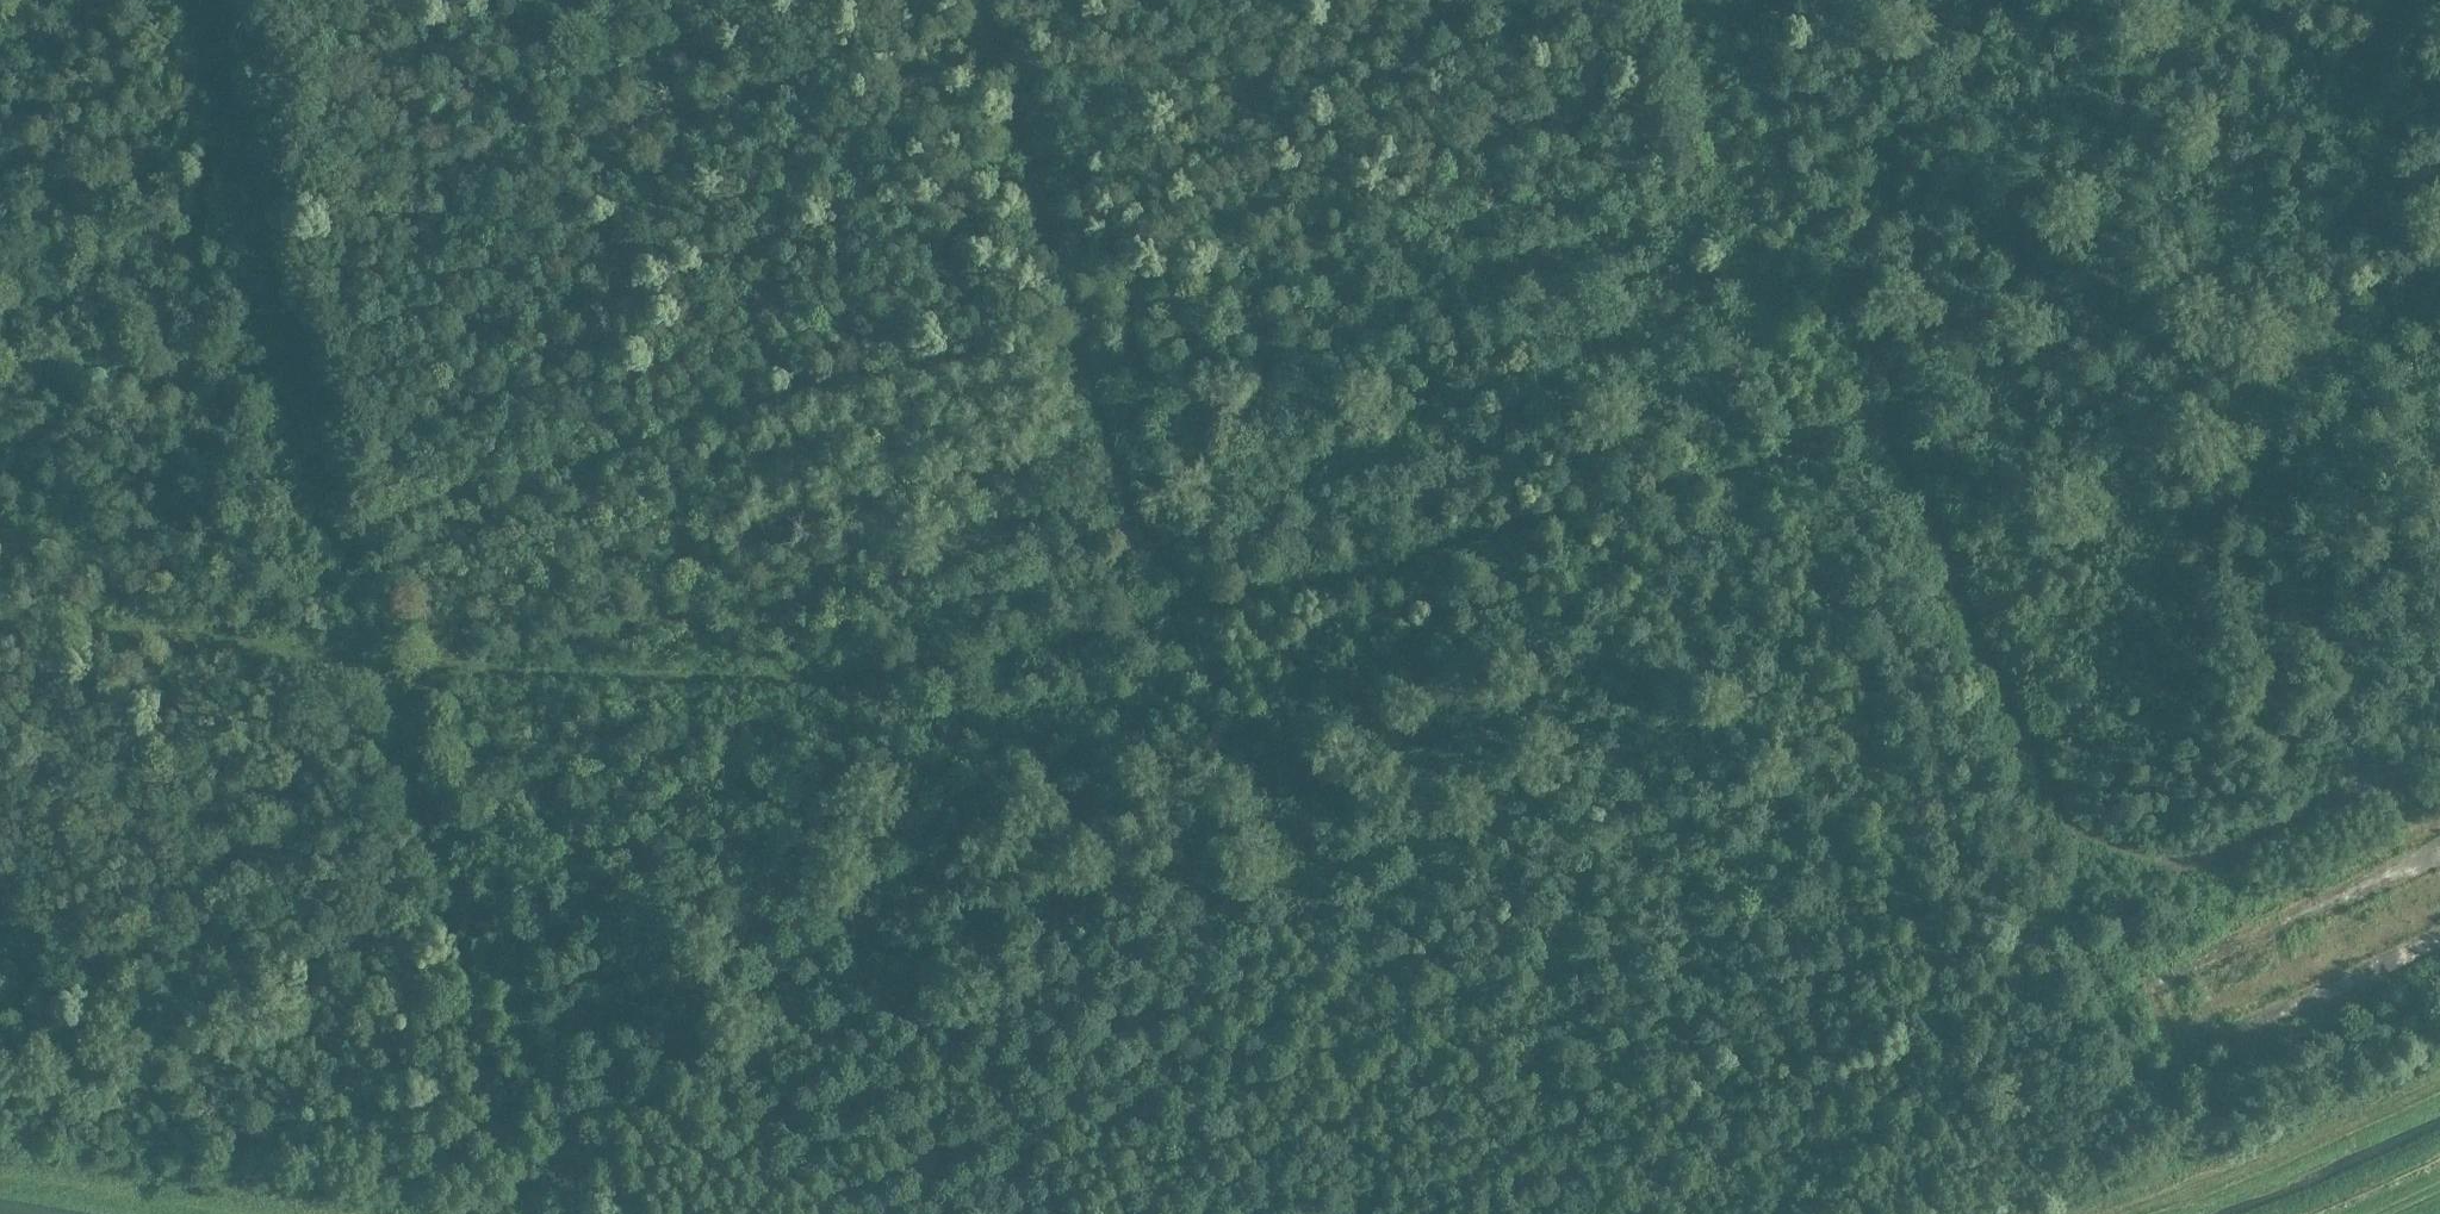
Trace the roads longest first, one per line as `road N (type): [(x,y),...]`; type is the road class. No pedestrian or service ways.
road 1 (track): [(2439,939),(2176,1059),(2144,990),(2439,855)]
road 2 (track): [(2439,749),(2191,864),(2165,863),(2072,833),(2057,815)]

